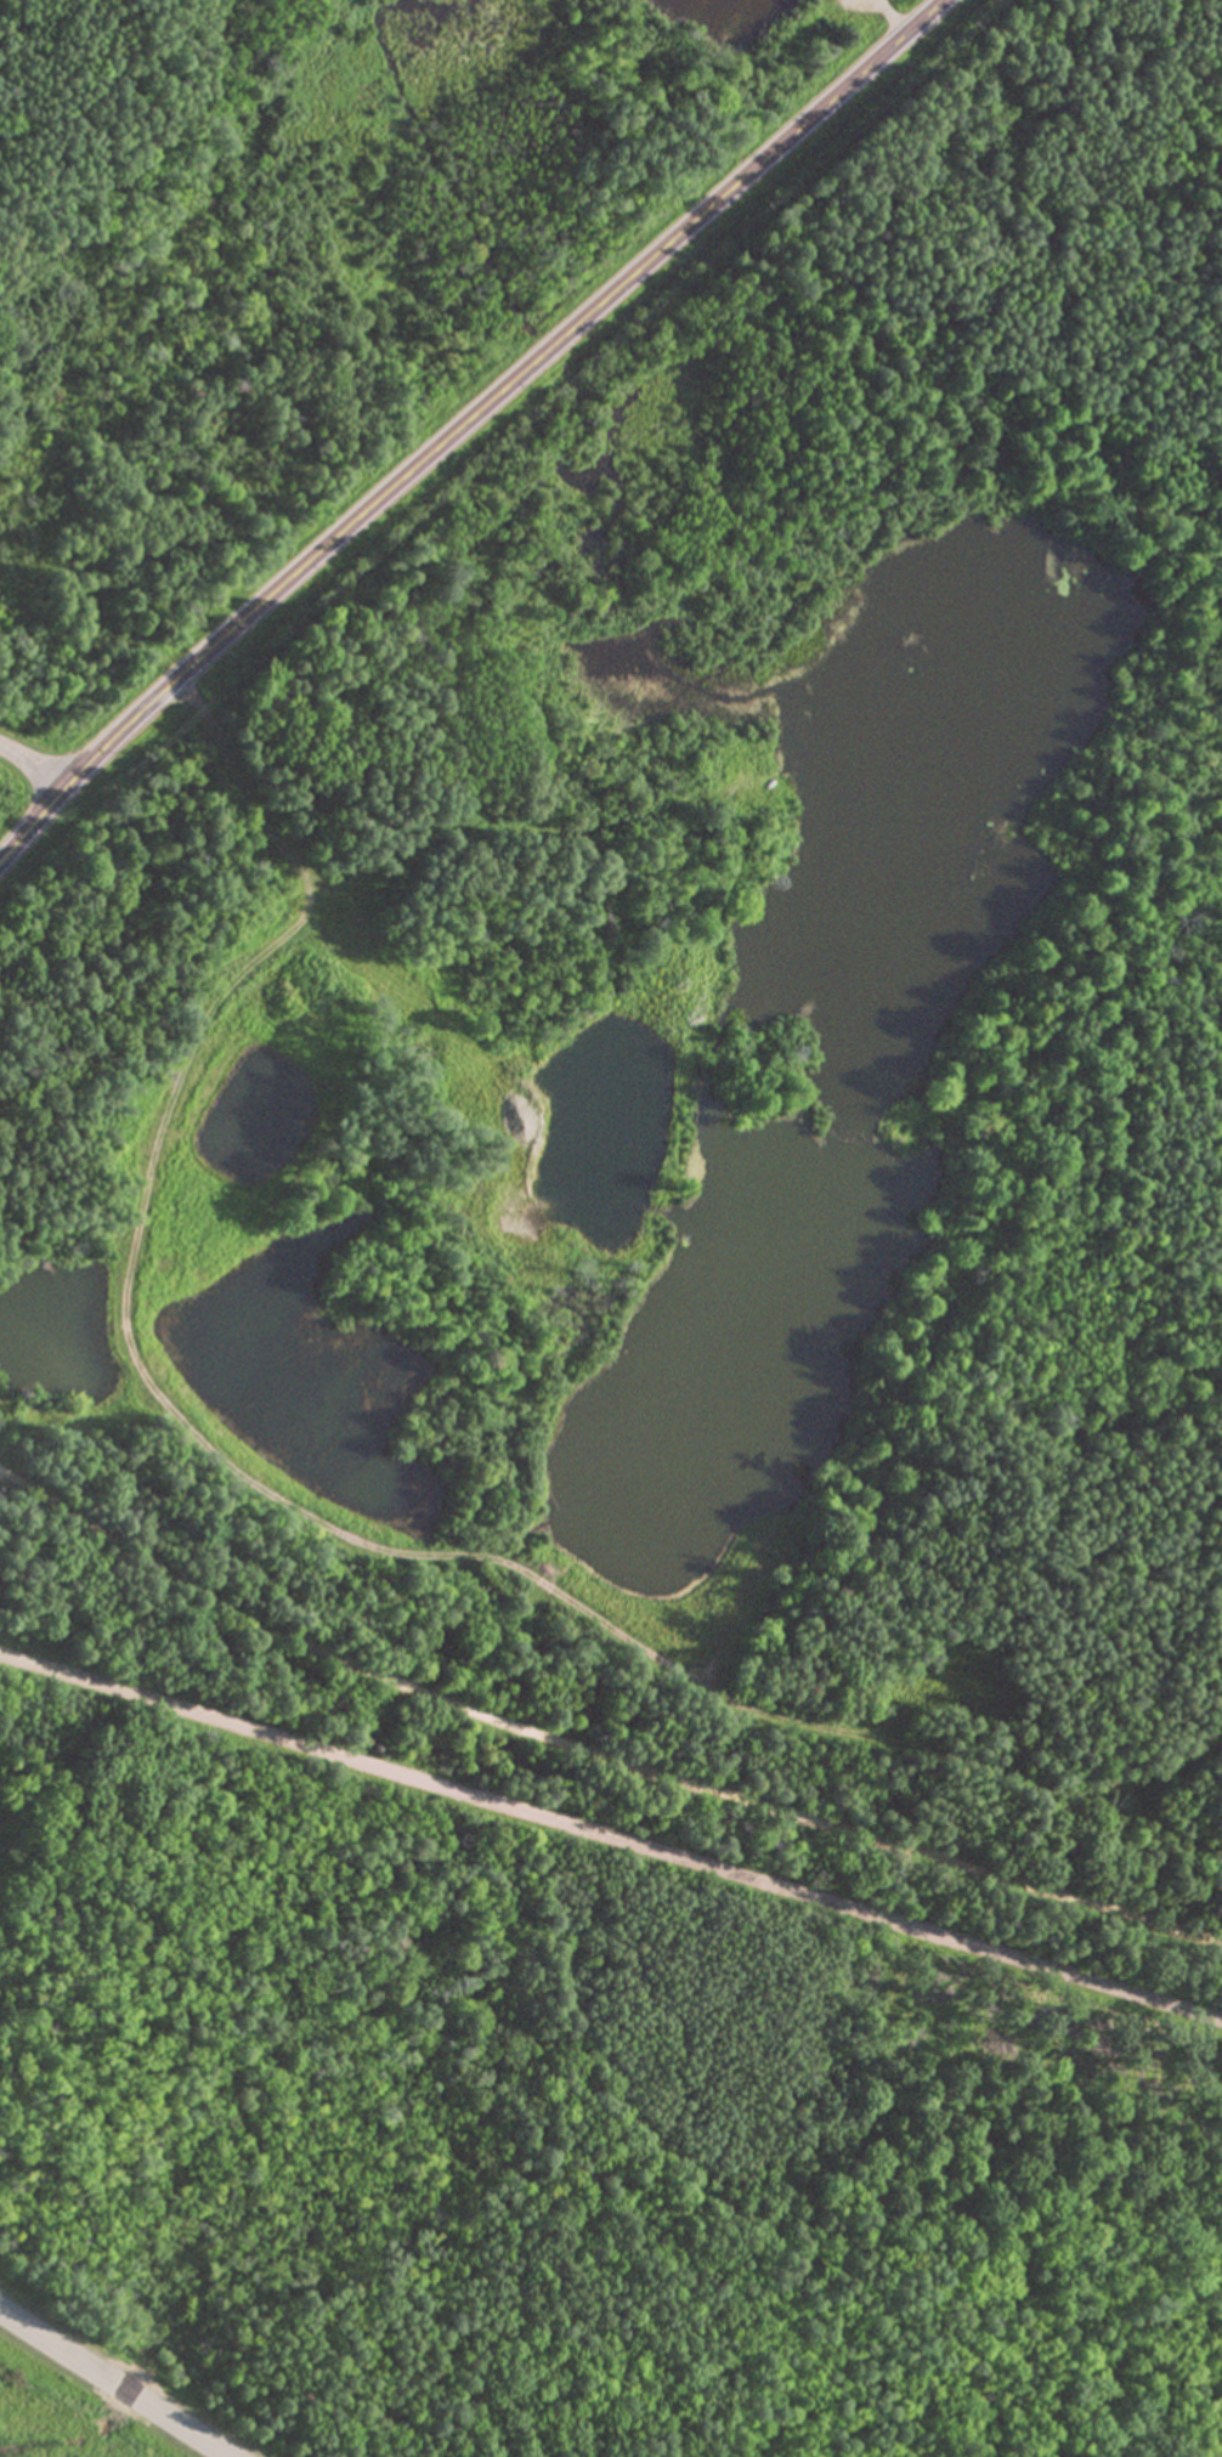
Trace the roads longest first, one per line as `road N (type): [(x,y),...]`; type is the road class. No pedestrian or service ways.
road 1 (tertiary): [(0,863),(115,737),(943,0)]
road 2 (residential): [(1221,2021),(0,1655)]
road 3 (residential): [(231,2456),(0,2310)]

